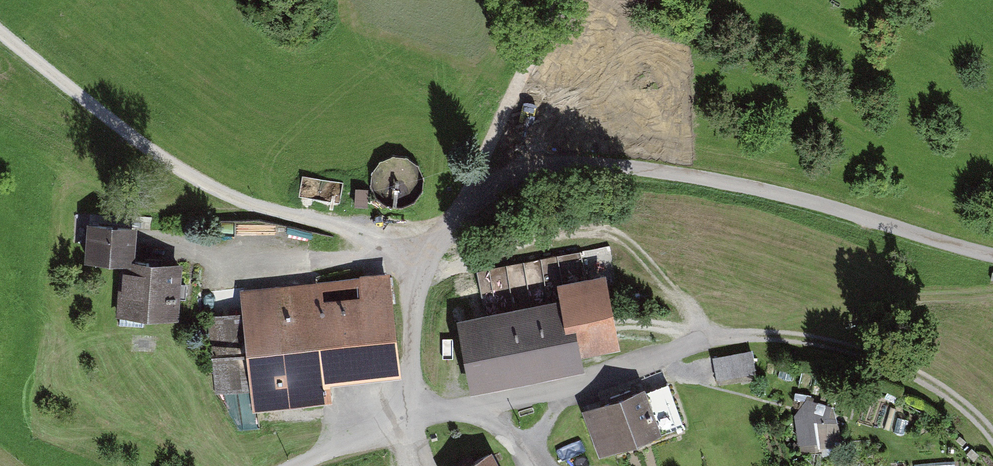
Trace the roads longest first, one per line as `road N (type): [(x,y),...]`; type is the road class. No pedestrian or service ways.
road 1 (unclassified): [(309,465),(410,388),(420,291),(494,153),(992,229)]
road 2 (track): [(992,428),(945,389),(872,358),(762,328),(705,338),(460,416),(410,388)]
road 3 (track): [(420,291),(0,30)]
road 4 (track): [(494,153),(565,0)]

